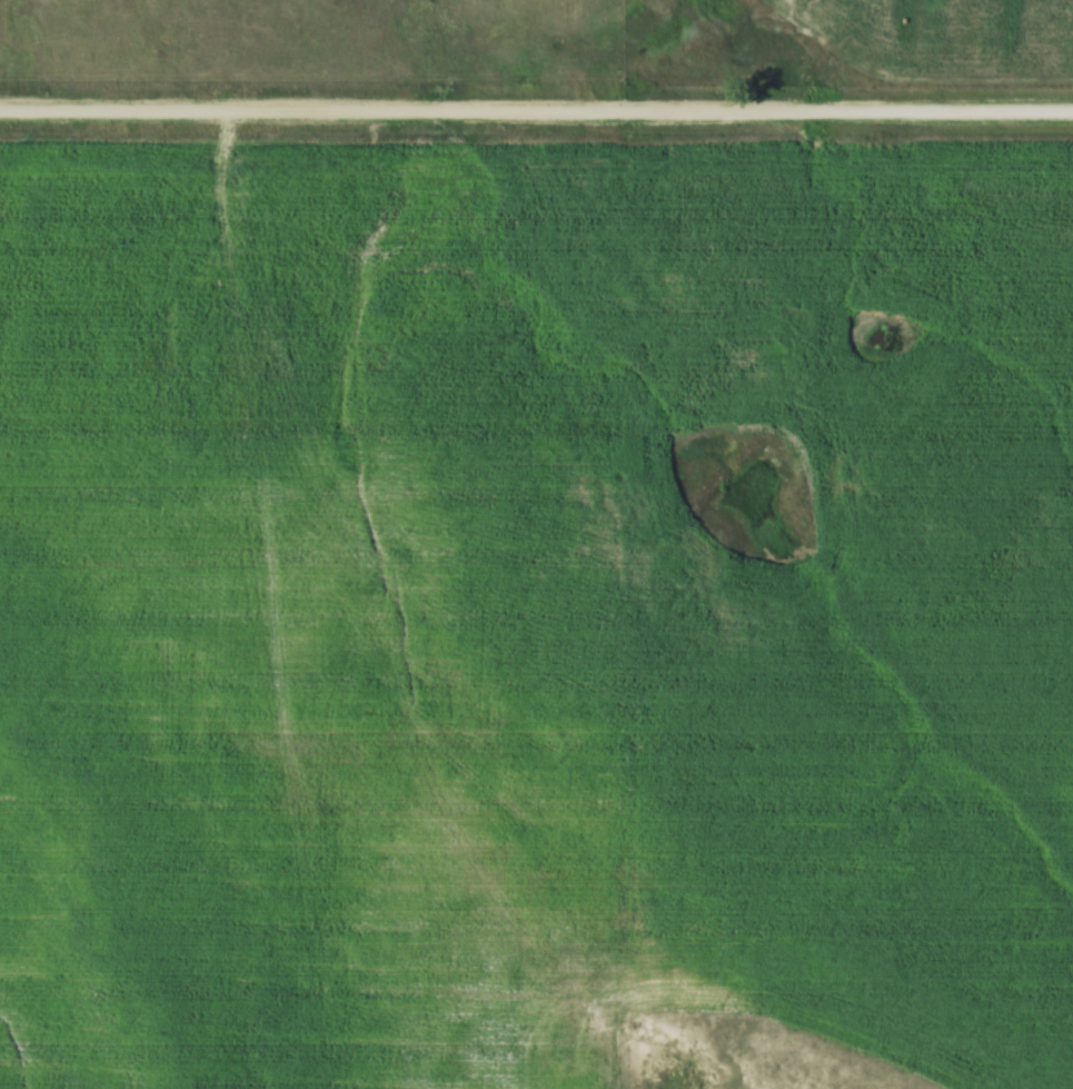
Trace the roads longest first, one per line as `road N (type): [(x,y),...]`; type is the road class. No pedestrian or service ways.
road 1 (residential): [(0,111),(1072,108)]

